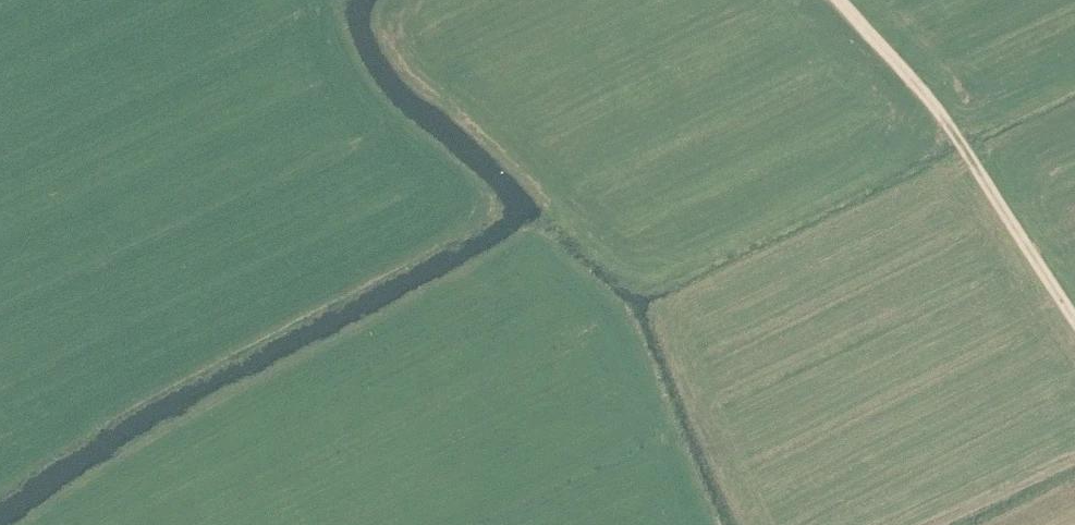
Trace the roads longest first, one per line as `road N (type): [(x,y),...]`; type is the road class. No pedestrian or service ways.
road 1 (track): [(840,0),(931,103),(1074,320)]

